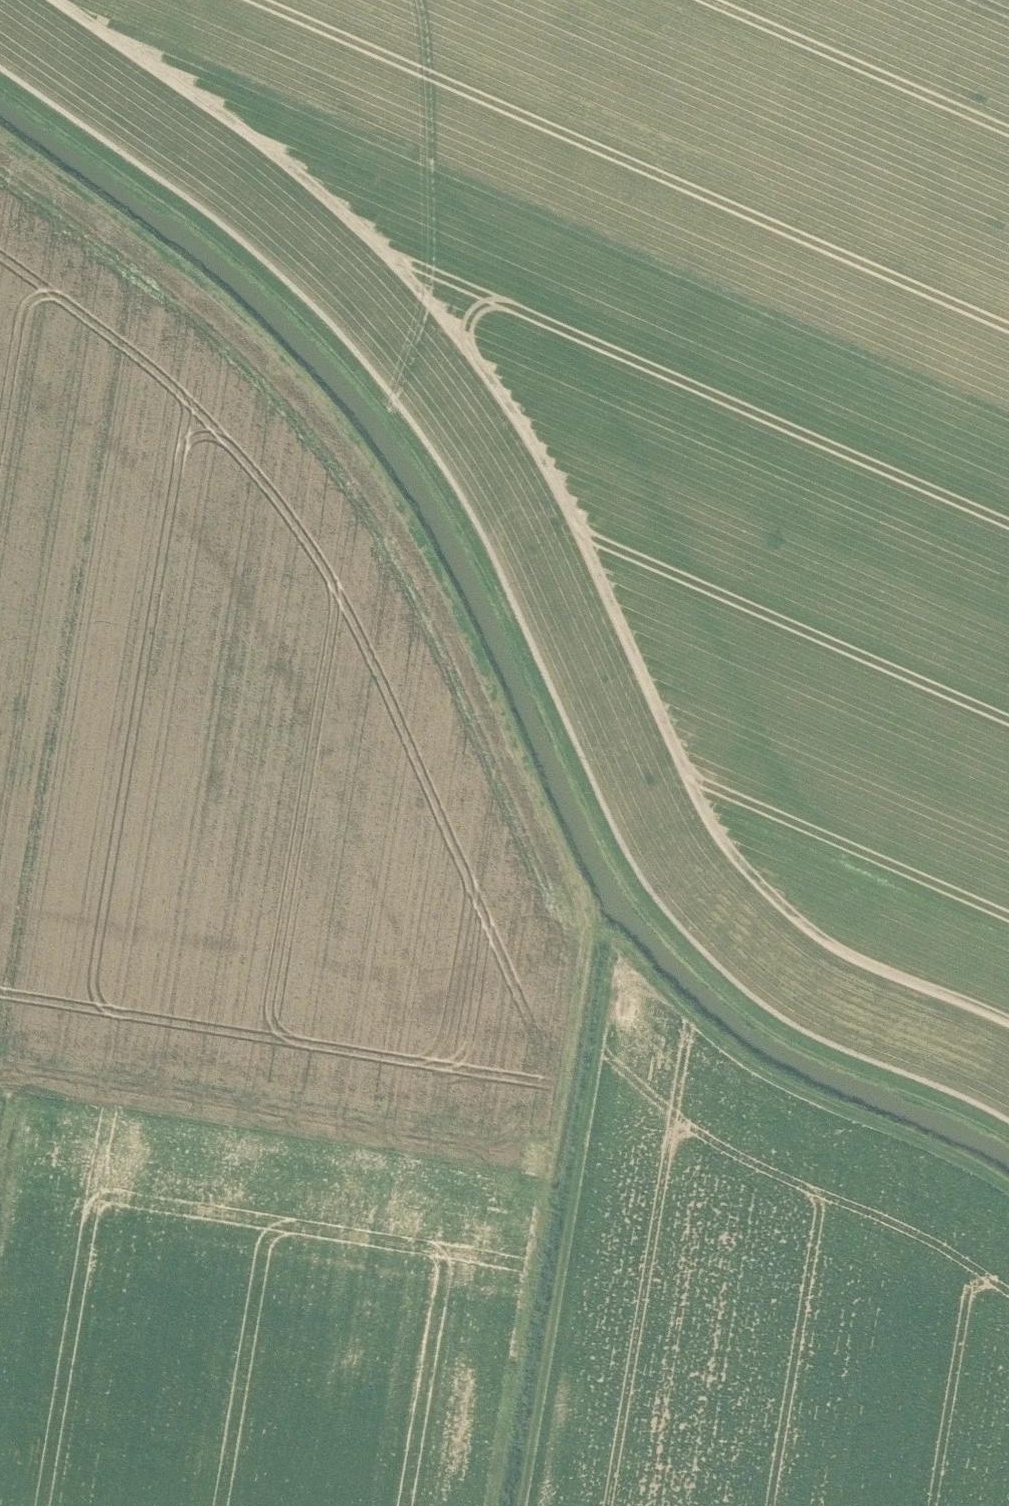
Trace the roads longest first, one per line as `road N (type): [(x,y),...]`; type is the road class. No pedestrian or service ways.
road 1 (track): [(0,134),(222,298),(343,420),(424,542),(617,956)]

